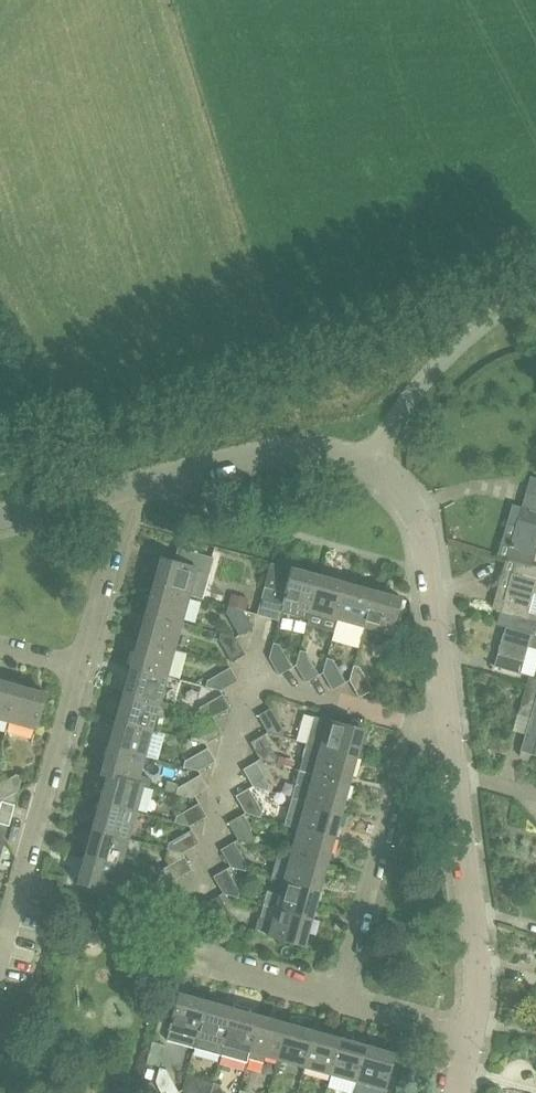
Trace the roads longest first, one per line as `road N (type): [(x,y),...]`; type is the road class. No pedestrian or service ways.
road 1 (residential): [(338,1002),(413,723),(451,730)]
road 2 (residential): [(0,965),(79,665)]
road 3 (residential): [(369,462),(414,502),(425,538),(451,730)]
road 4 (residential): [(457,774),(476,900),(480,984),(472,1039)]
road 5 (residential): [(126,487),(293,447),(333,448),(369,462)]
road 6 (residential): [(369,462),(435,365),(535,290)]
road 7 (residential): [(126,487),(79,665)]
road 8 (residential): [(338,1002),(191,962)]
road 9 (residential): [(472,1039),(338,1002)]
road 10 (residential): [(0,518),(126,487)]

